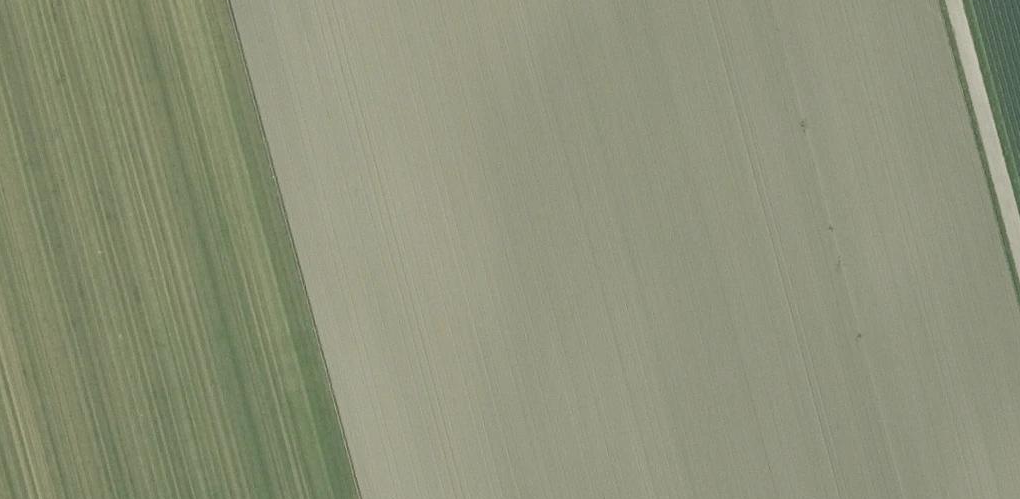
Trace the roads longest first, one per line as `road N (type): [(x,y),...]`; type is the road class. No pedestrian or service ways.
road 1 (track): [(953,0),(1019,252)]

